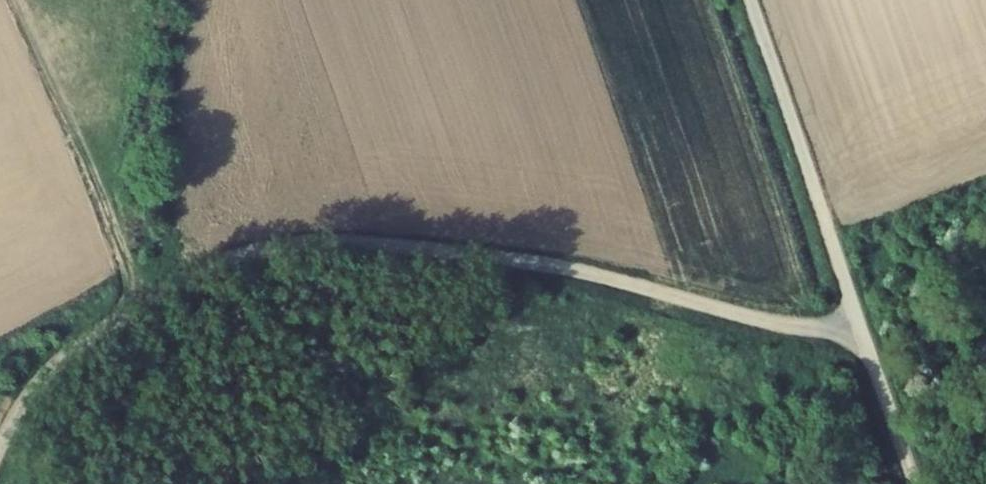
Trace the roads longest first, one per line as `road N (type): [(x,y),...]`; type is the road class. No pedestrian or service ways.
road 1 (unclassified): [(0,446),(41,379),(97,333),(202,269),(268,250),(356,245),(532,264),(779,325),(858,320)]
road 2 (unclassified): [(749,0),(858,320)]
road 3 (track): [(0,18),(143,301)]
road 4 (unclassified): [(858,320),(914,483)]

